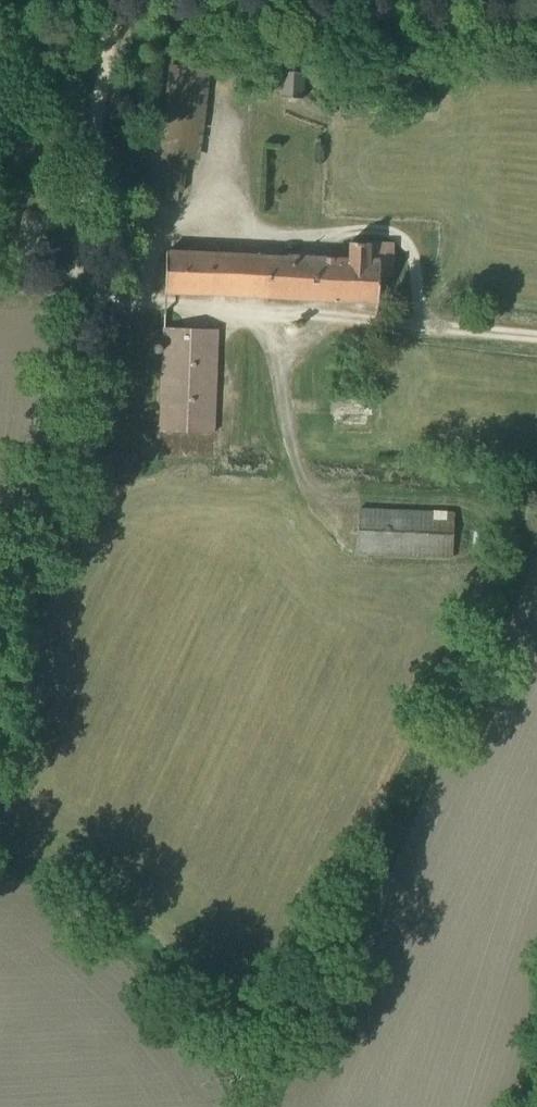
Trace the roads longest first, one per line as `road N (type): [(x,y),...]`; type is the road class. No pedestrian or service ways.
road 1 (track): [(79,295),(536,337)]
road 2 (track): [(0,594),(36,509),(61,420),(79,295)]
road 3 (track): [(79,295),(115,0)]

